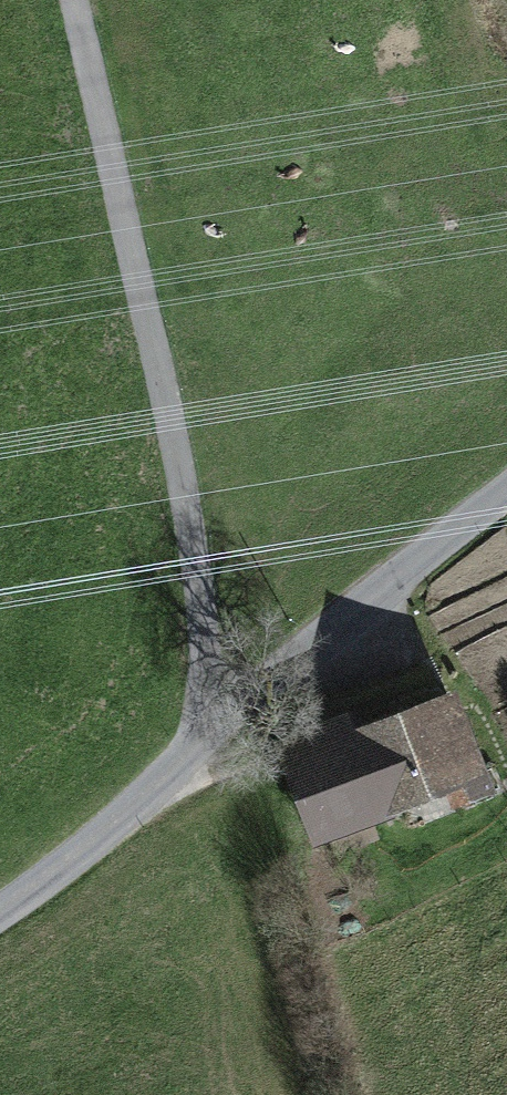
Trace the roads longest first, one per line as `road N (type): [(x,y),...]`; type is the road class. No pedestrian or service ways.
road 1 (track): [(74,0),(174,426),(205,656),(200,715),(213,736)]
road 2 (unclassified): [(506,498),(0,902)]

